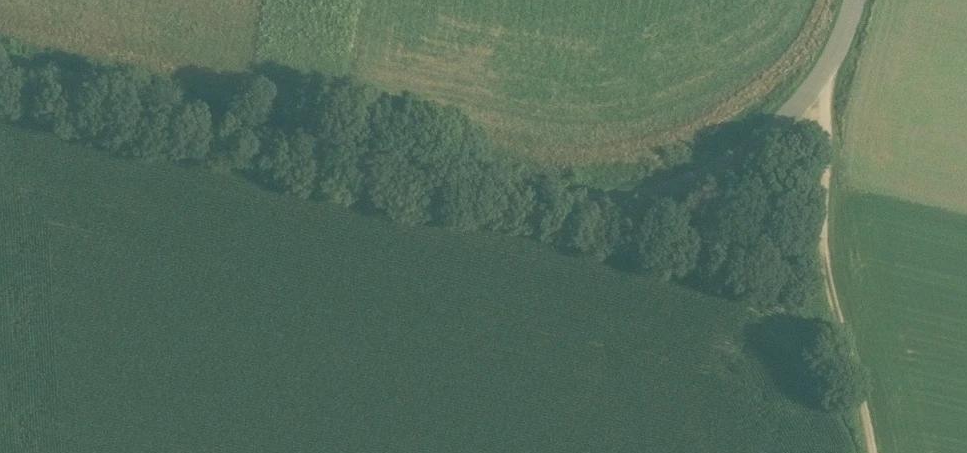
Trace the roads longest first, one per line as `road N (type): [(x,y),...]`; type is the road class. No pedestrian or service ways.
road 1 (unclassified): [(854,0),(848,29),(819,83),(775,129),(707,175),(629,201),(526,196),(0,63)]
road 2 (track): [(819,83),(824,264),(870,452)]

